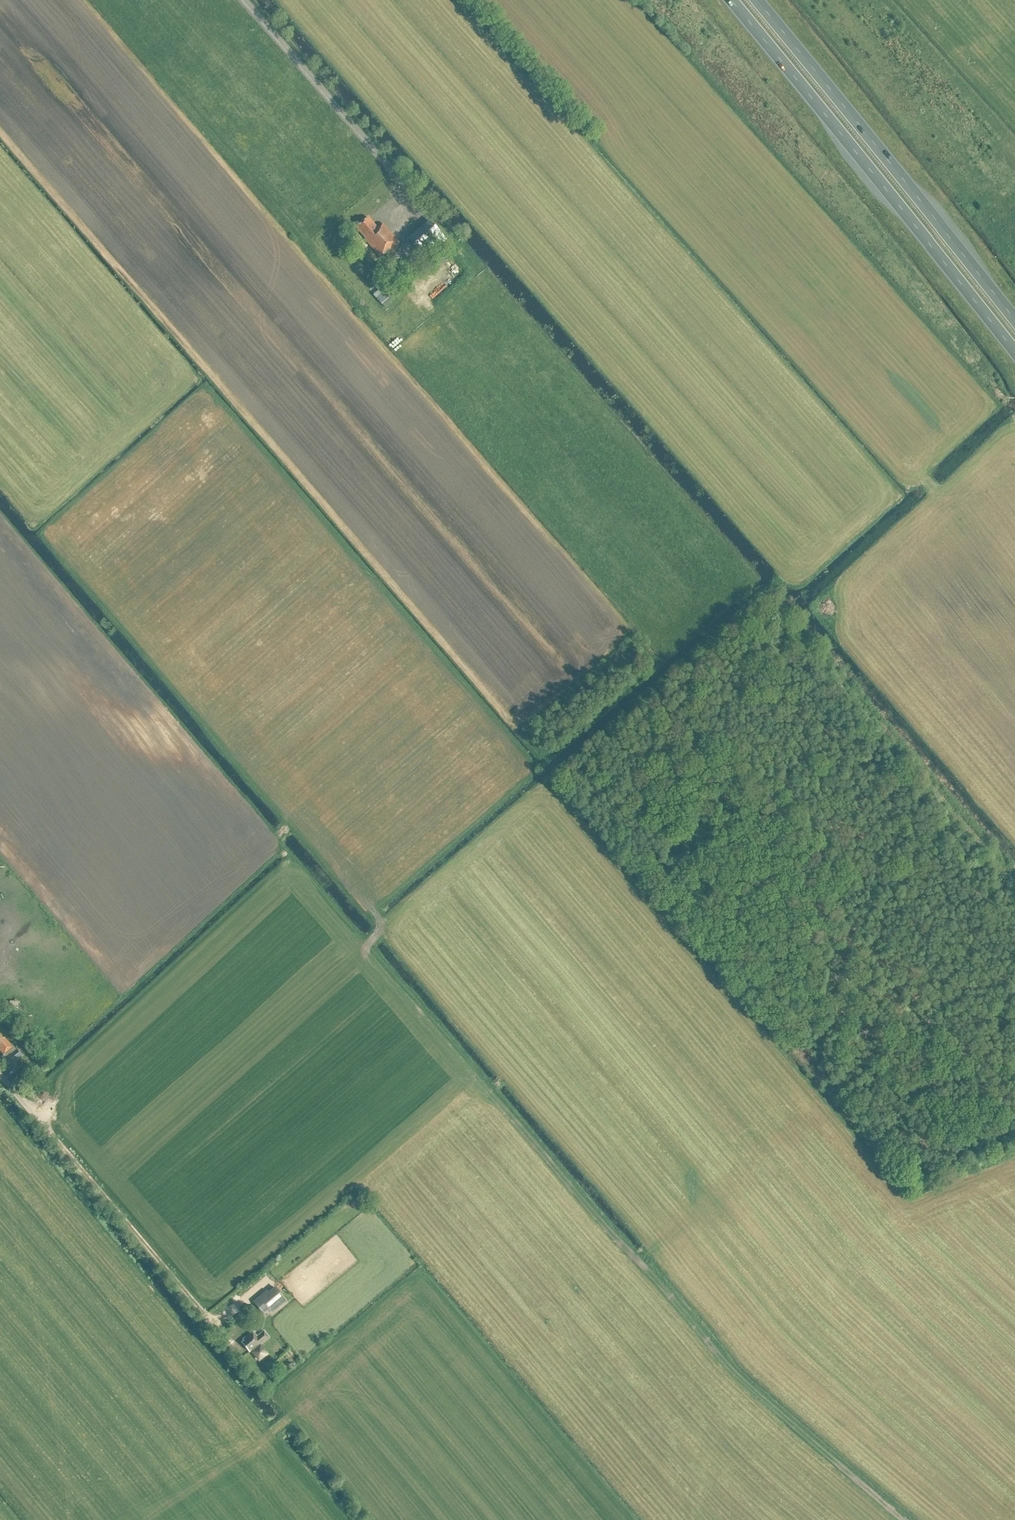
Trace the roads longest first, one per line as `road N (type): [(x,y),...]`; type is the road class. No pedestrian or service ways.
road 1 (trunk): [(730,0),(1014,352)]
road 2 (trunk): [(1014,321),(756,0)]

